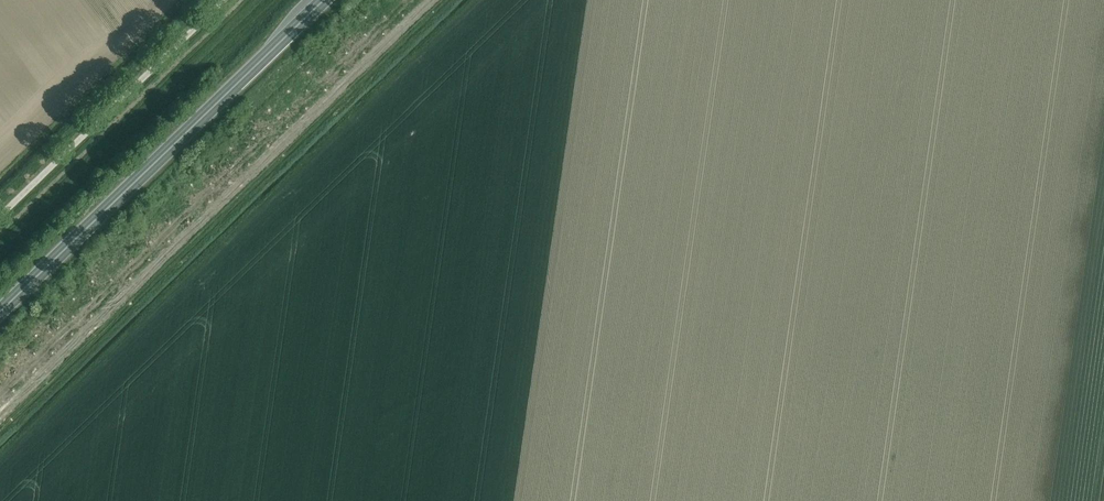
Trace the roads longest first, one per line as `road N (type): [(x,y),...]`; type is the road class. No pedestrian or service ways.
road 1 (trunk): [(0,313),(324,0)]

